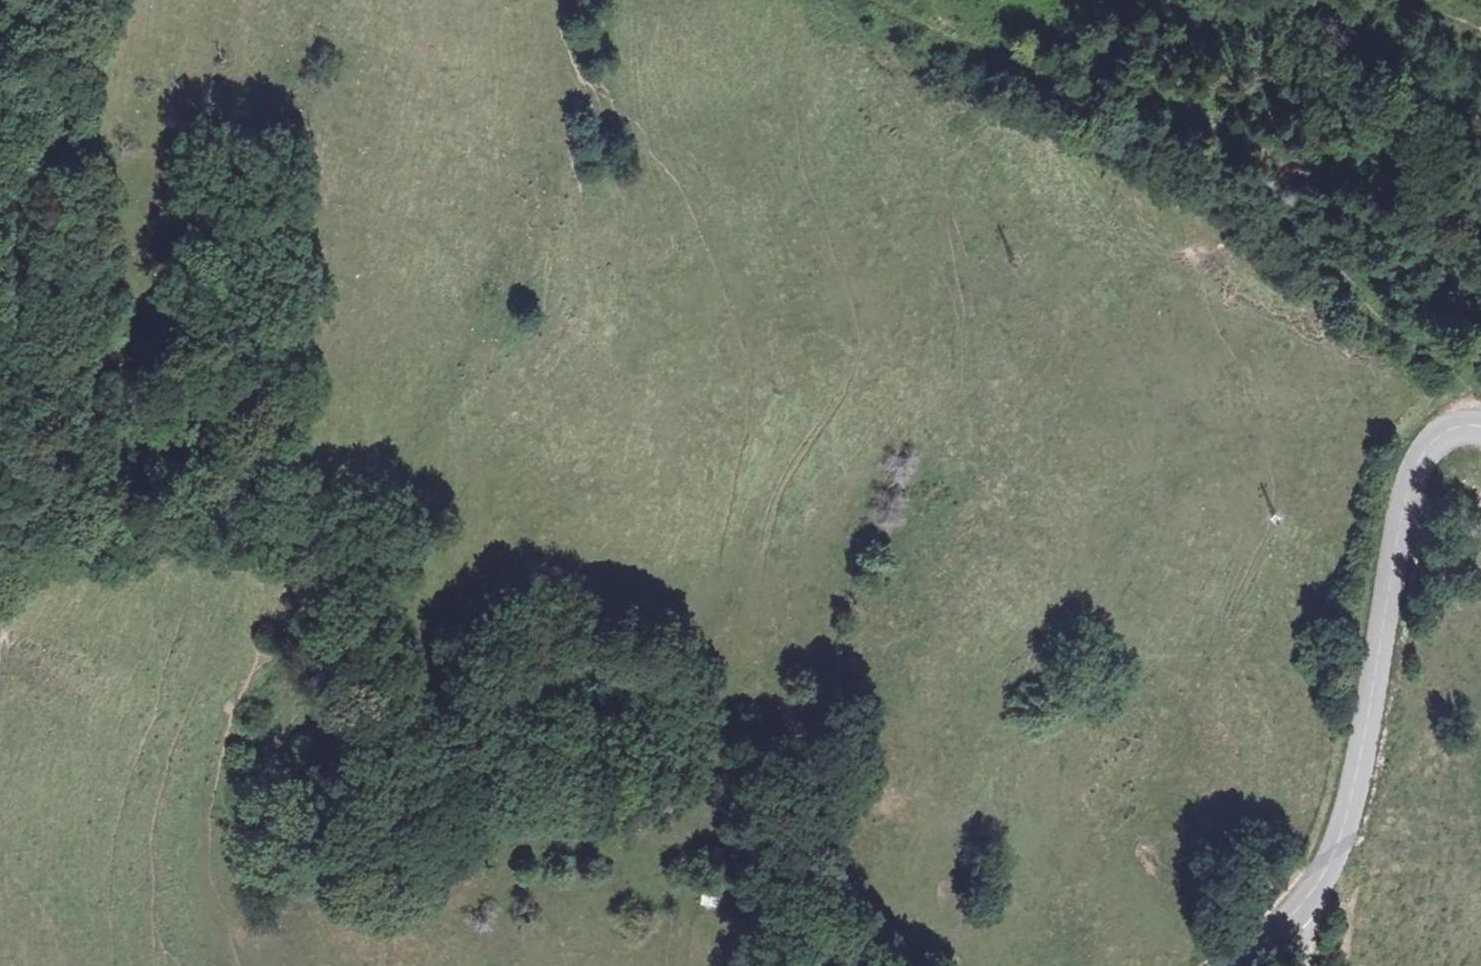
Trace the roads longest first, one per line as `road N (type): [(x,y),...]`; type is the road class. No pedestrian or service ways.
road 1 (tertiary): [(1222,965),(1323,865),(1368,715),(1397,513),(1421,457),(1448,433),(1480,428)]

